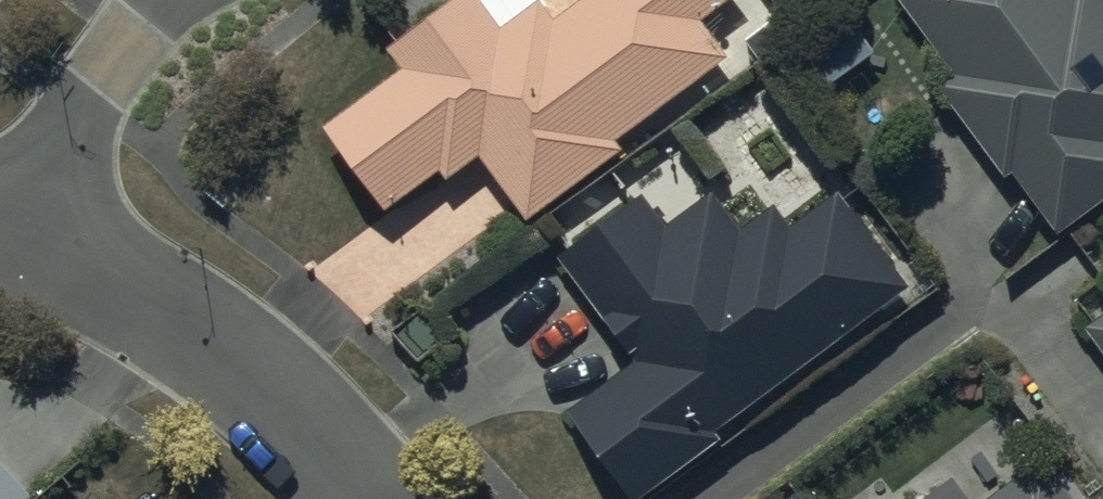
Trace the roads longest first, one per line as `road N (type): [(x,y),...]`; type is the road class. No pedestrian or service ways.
road 1 (residential): [(20,231),(151,297),(277,387),(374,498)]
road 2 (residential): [(165,0),(20,231)]

